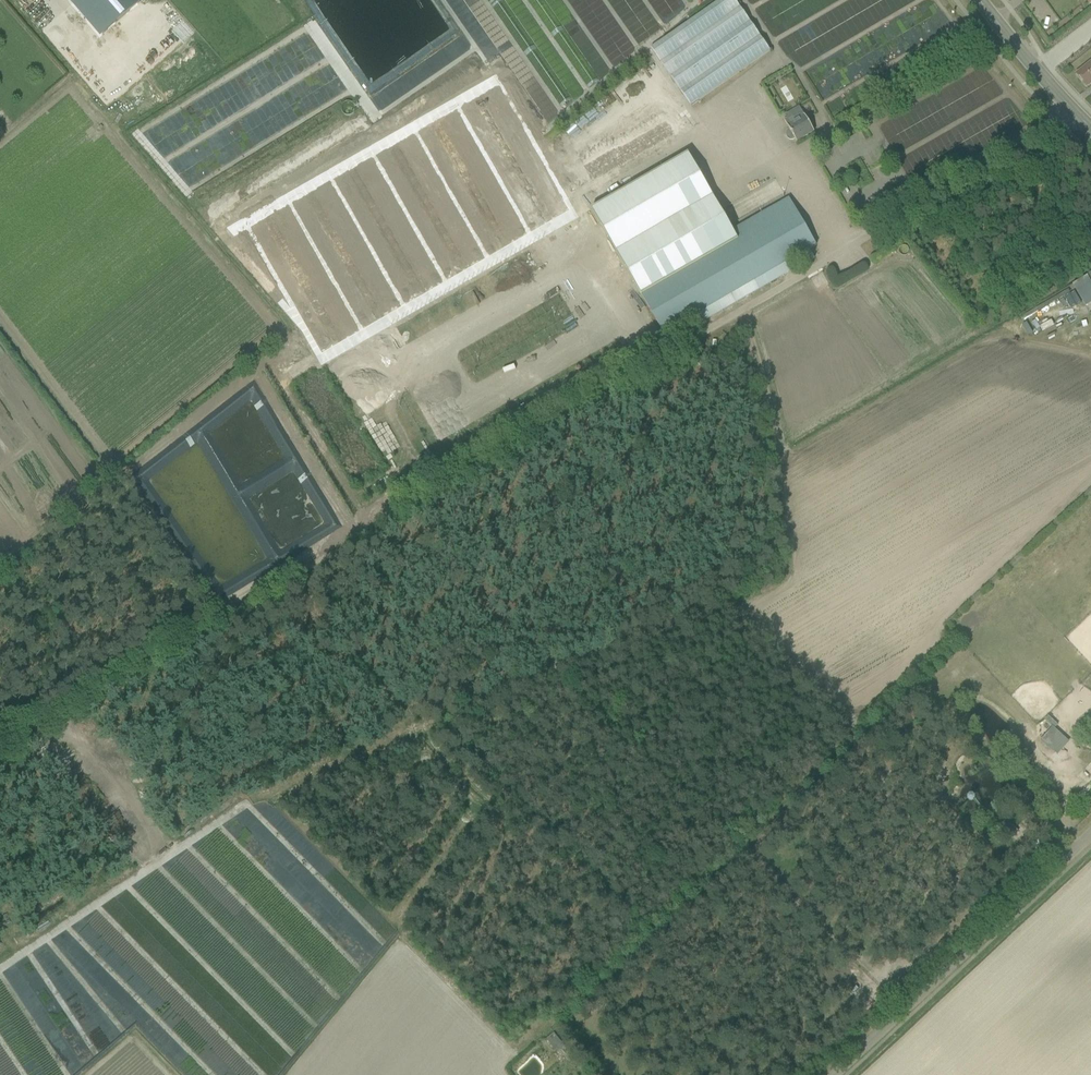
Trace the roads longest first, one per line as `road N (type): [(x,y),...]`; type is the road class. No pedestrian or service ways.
road 1 (unclassified): [(1090,832),(831,1074)]
road 2 (secondary): [(1090,130),(982,0)]

